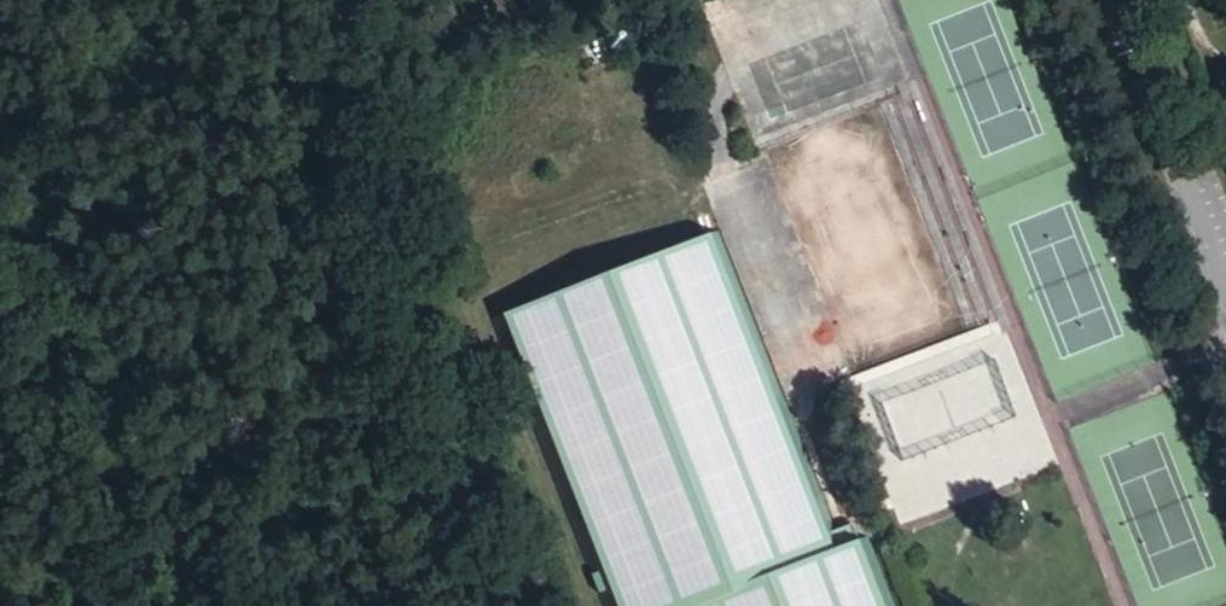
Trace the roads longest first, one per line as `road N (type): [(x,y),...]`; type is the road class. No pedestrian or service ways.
road 1 (unclassified): [(1104,0),(1225,293)]

